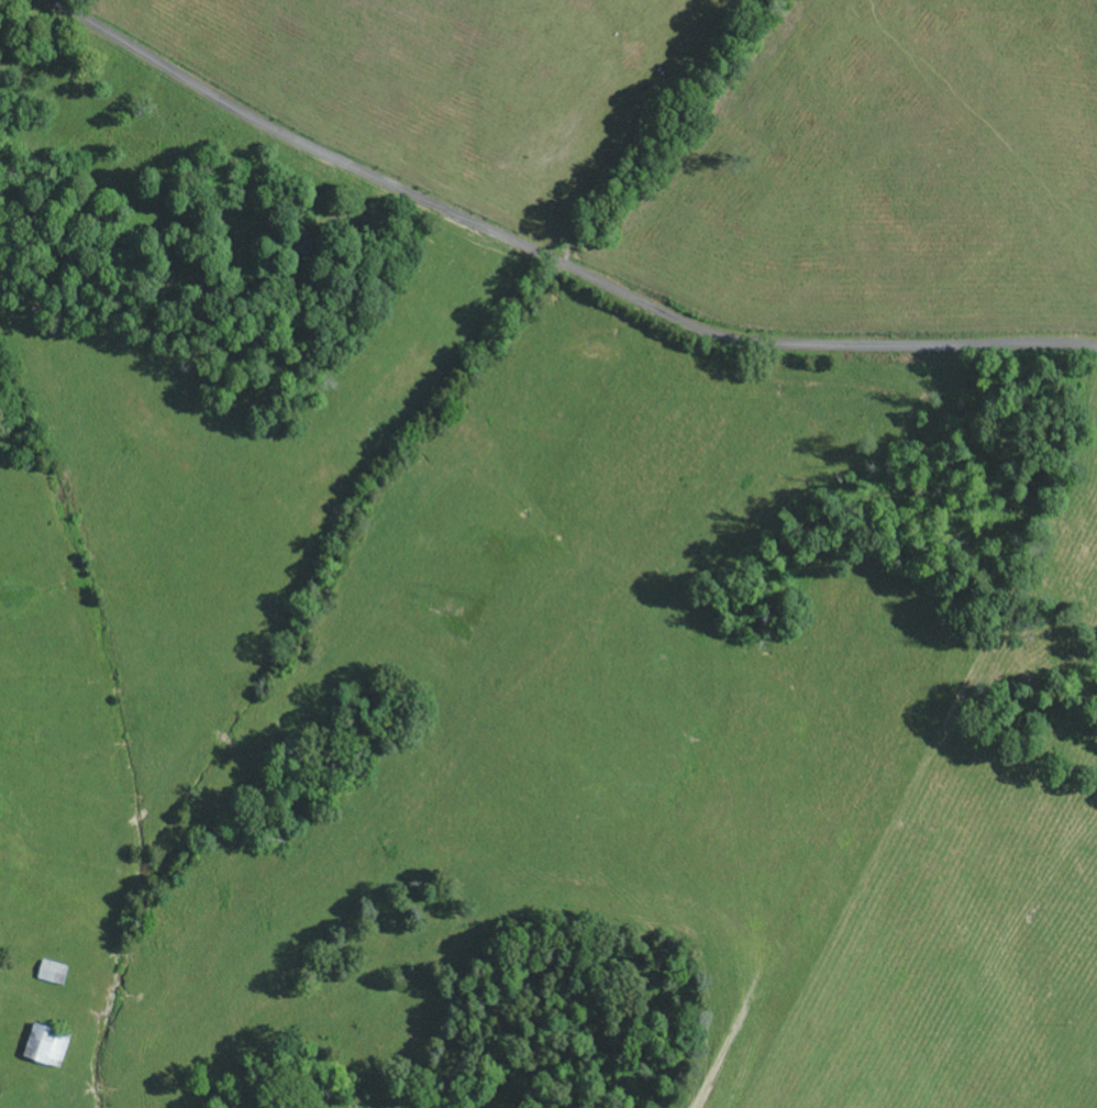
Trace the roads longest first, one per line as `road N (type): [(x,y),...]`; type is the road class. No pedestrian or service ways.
road 1 (residential): [(1096,345),(716,334),(254,119),(50,0)]

